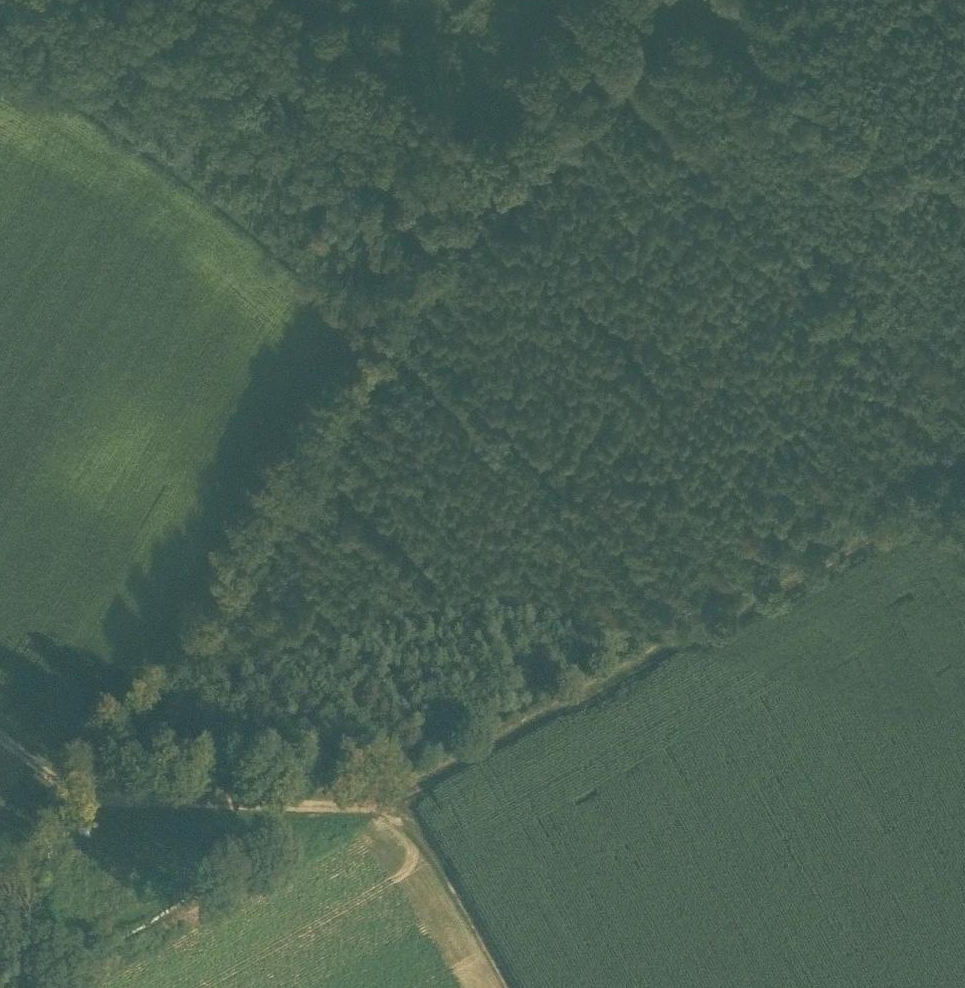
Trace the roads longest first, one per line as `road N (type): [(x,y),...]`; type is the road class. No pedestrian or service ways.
road 1 (track): [(386,809),(964,485)]
road 2 (track): [(0,741),(73,793),(386,809)]
road 3 (track): [(492,987),(386,809)]

